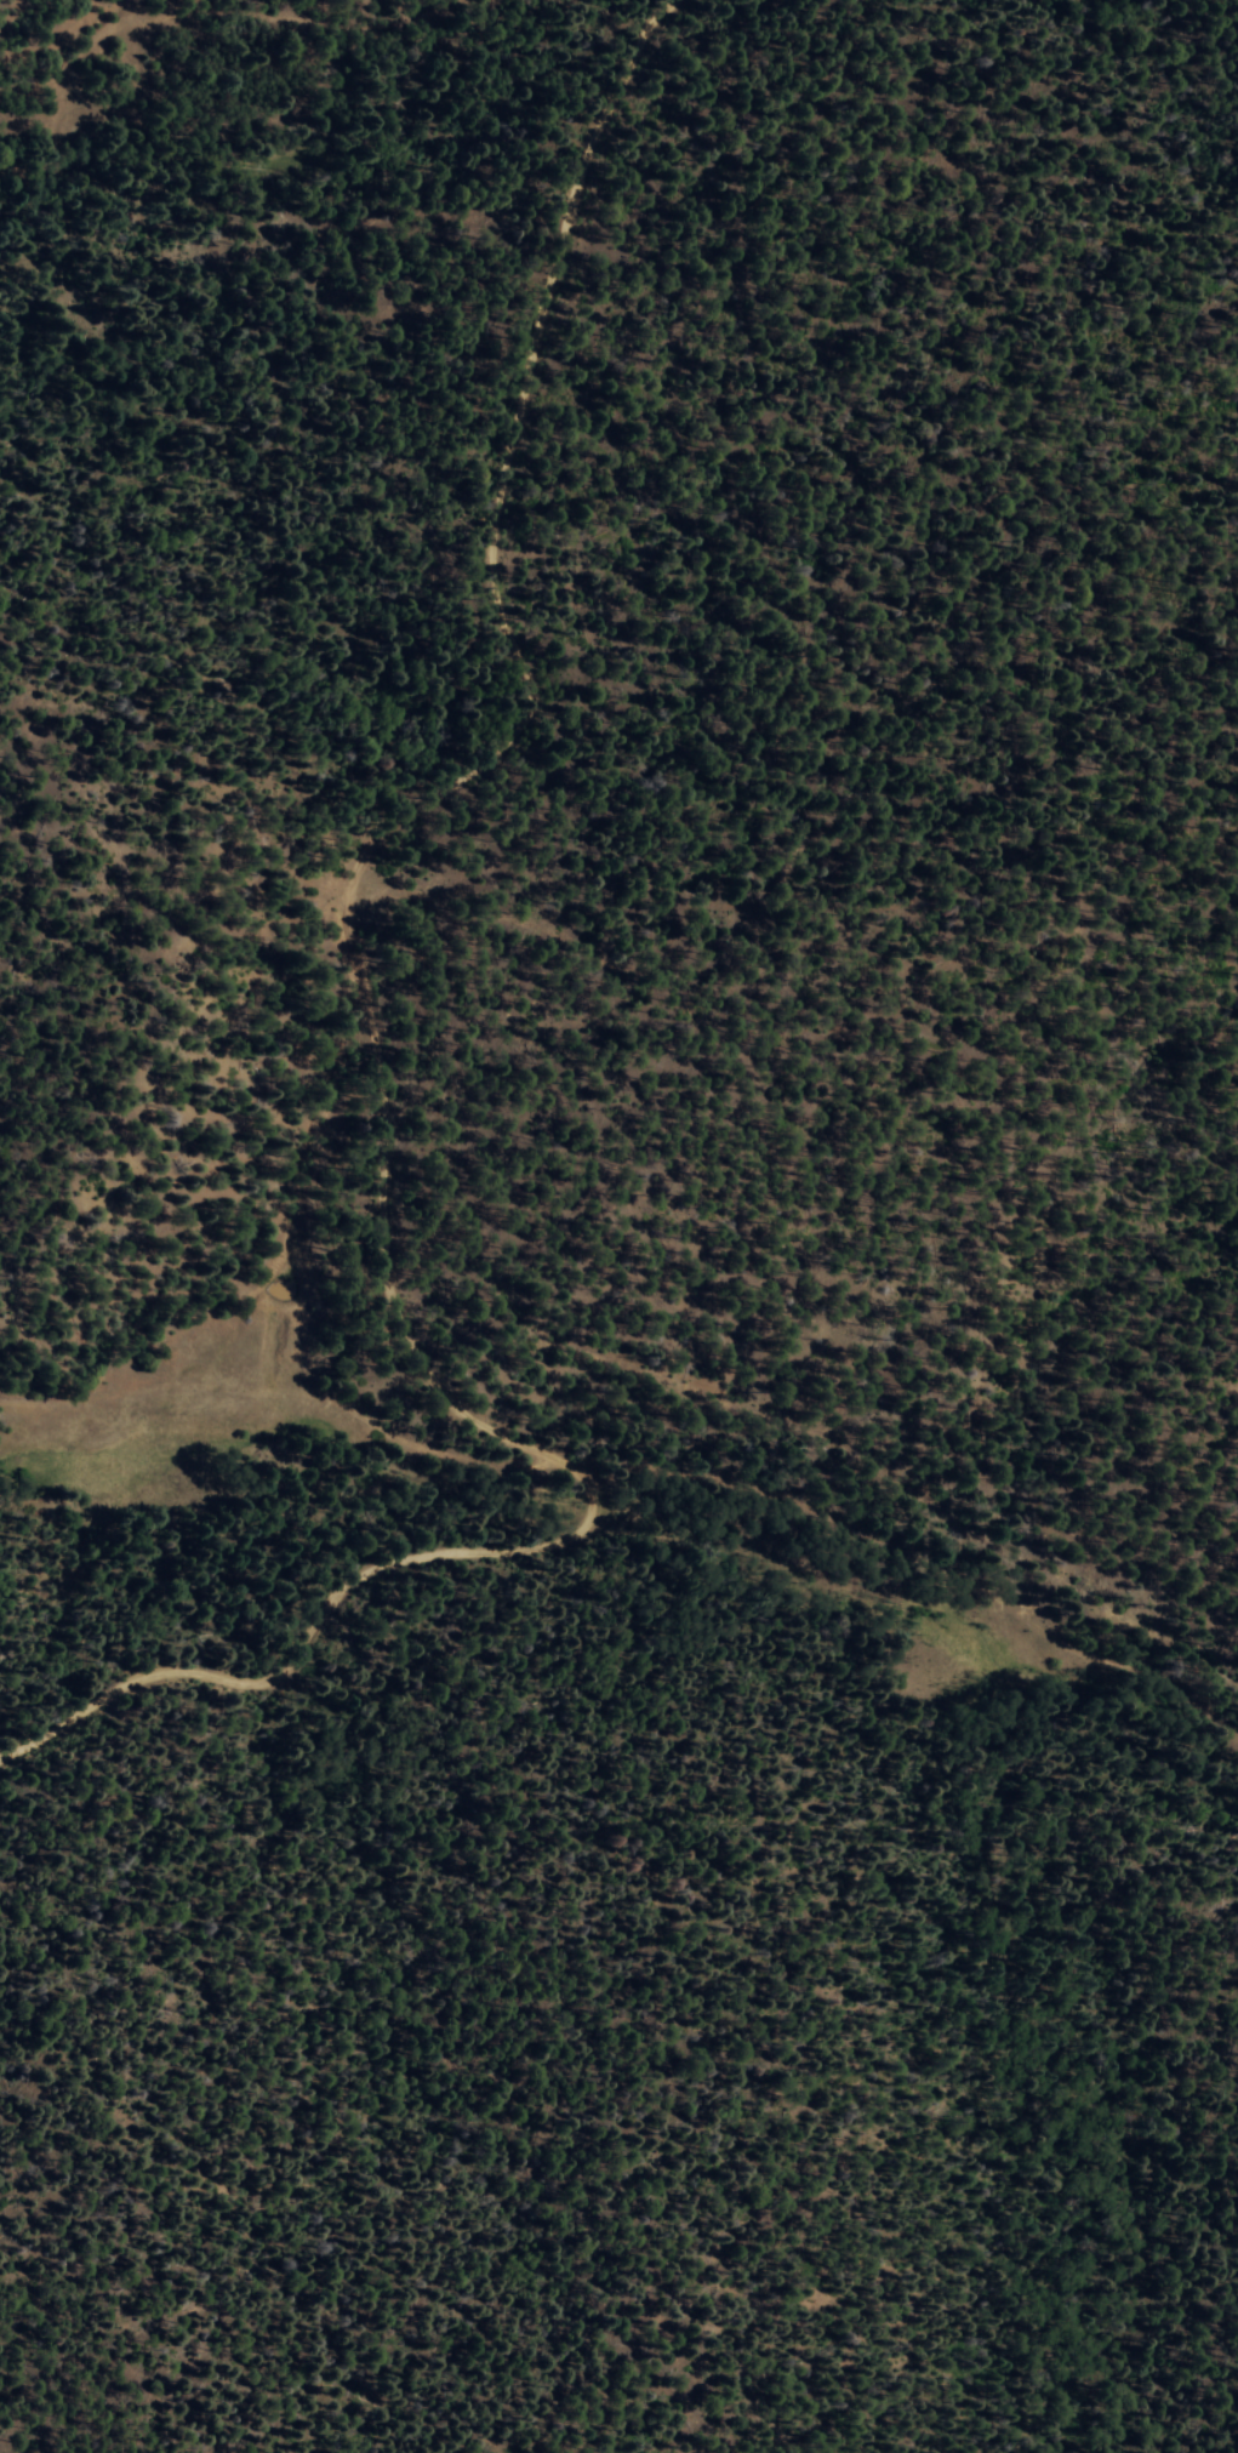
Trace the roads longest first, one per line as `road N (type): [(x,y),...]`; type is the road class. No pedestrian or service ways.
road 1 (residential): [(0,1788),(39,1829),(99,1808),(261,1824),(340,1767),(435,1717),(740,1624),(855,1533),(861,1465),(842,1379),(794,1278),(778,1111),(744,975),(644,781),(557,721),(349,628),(210,484),(171,428),(166,353),(187,266),(219,200),(276,159),(361,133),(502,73),(561,0)]

